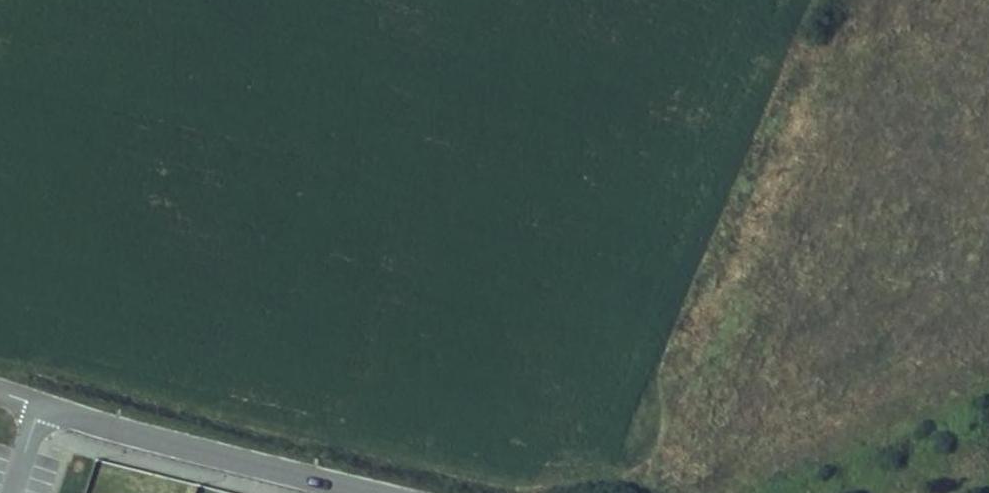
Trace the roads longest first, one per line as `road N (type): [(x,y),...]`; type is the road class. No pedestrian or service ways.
road 1 (unclassified): [(359,492),(44,407)]

